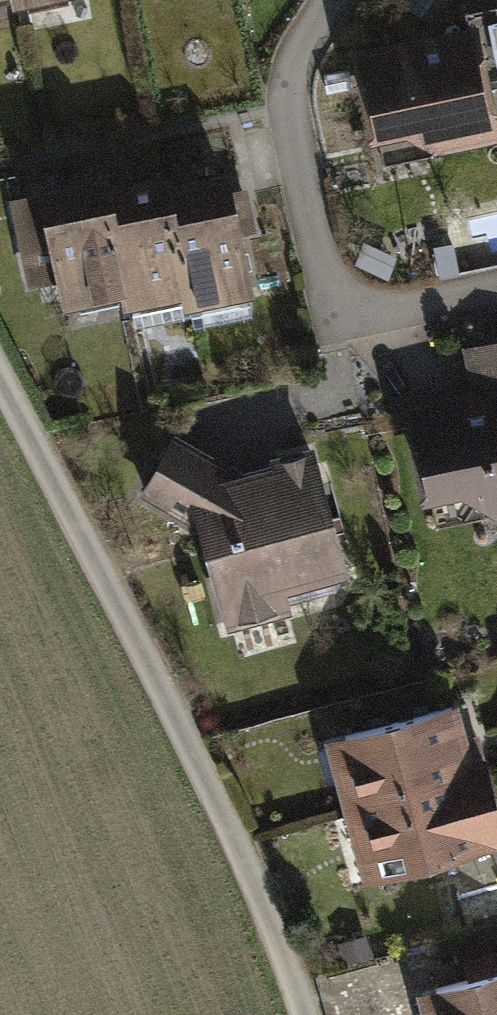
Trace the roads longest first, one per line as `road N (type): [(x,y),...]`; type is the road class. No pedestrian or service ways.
road 1 (track): [(310,1014),(236,831),(0,374)]

